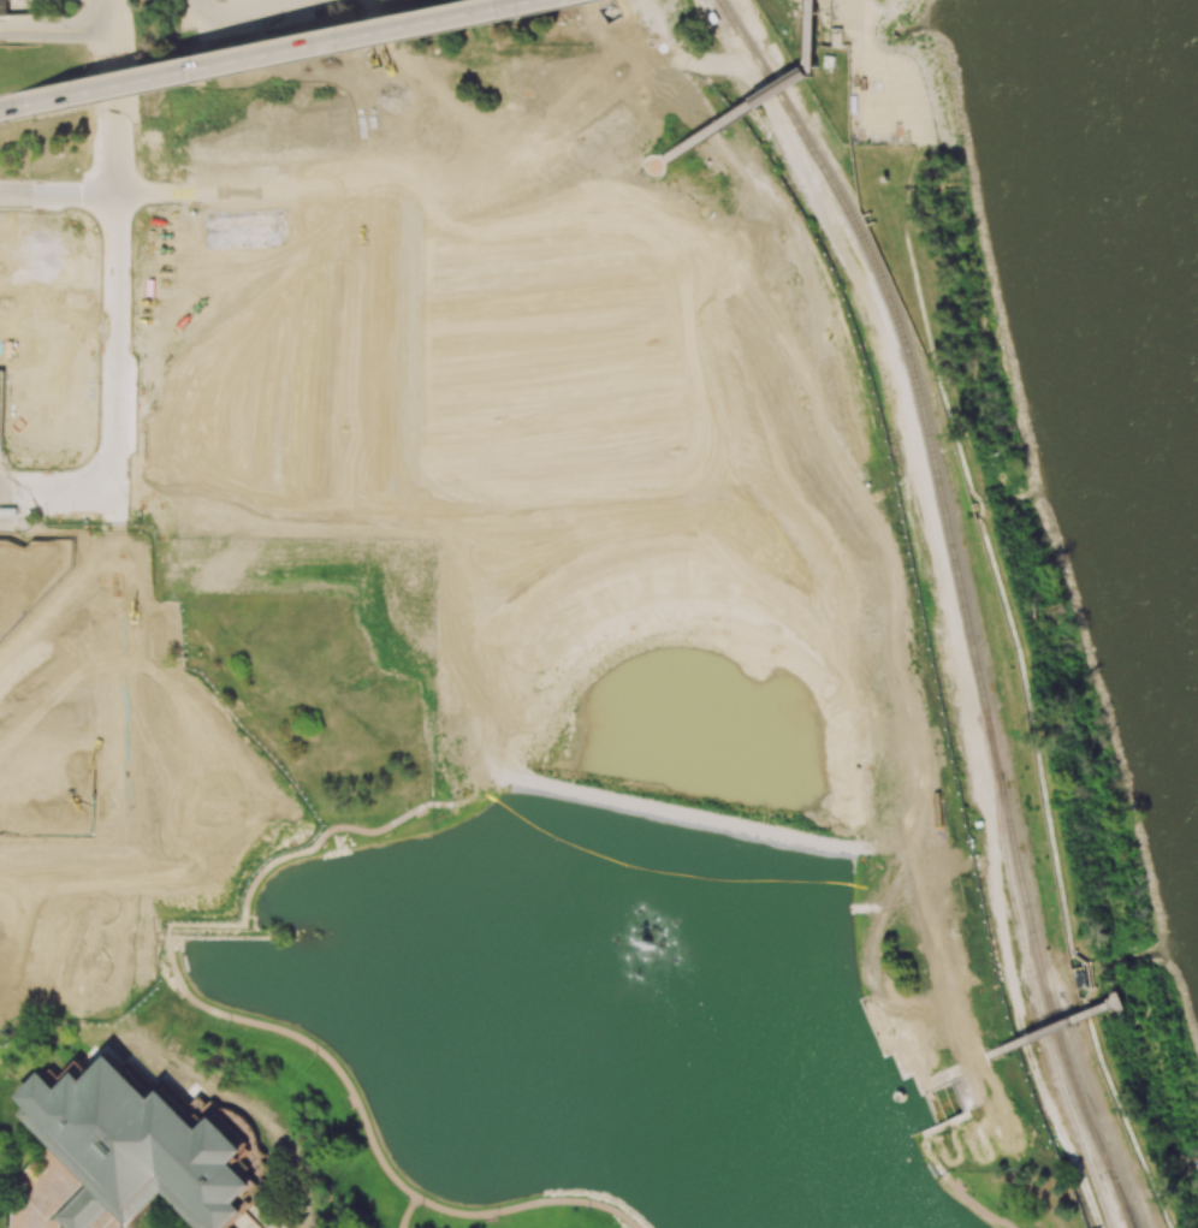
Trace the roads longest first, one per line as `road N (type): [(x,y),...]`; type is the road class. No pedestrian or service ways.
road 1 (motorway): [(14,107),(554,0)]
road 2 (residential): [(120,208),(120,344)]
road 3 (tertiary): [(0,191),(120,191)]

